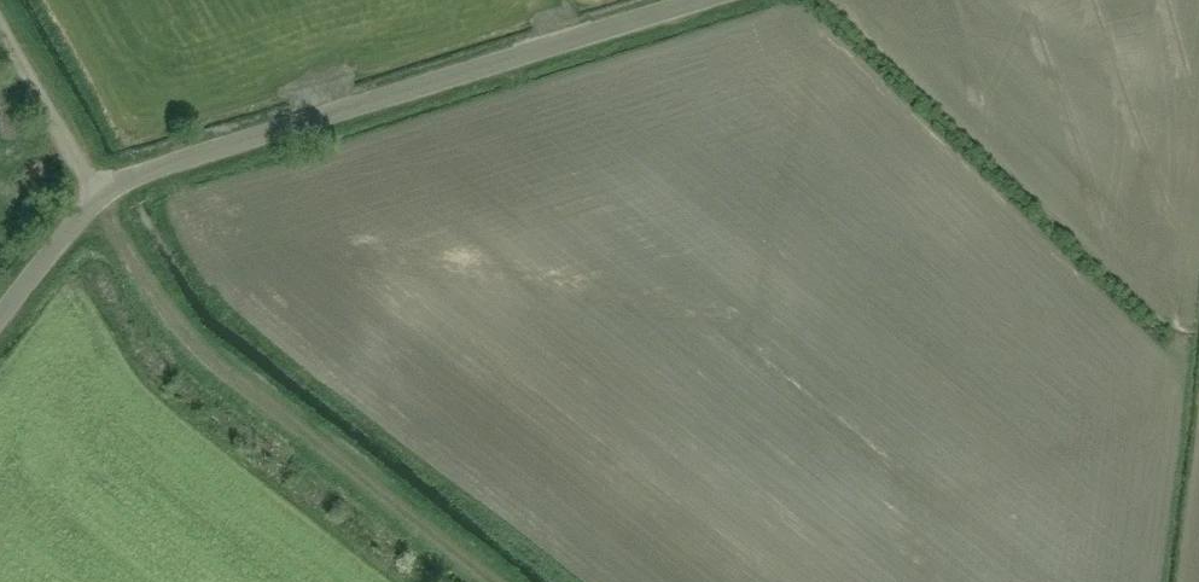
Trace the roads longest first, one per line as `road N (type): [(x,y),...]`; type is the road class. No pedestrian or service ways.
road 1 (unclassified): [(98,196),(165,166),(730,0)]
road 2 (track): [(98,196),(193,343),(483,581)]
road 3 (unclassified): [(98,196),(0,26)]
road 4 (unclassified): [(0,317),(98,196)]

